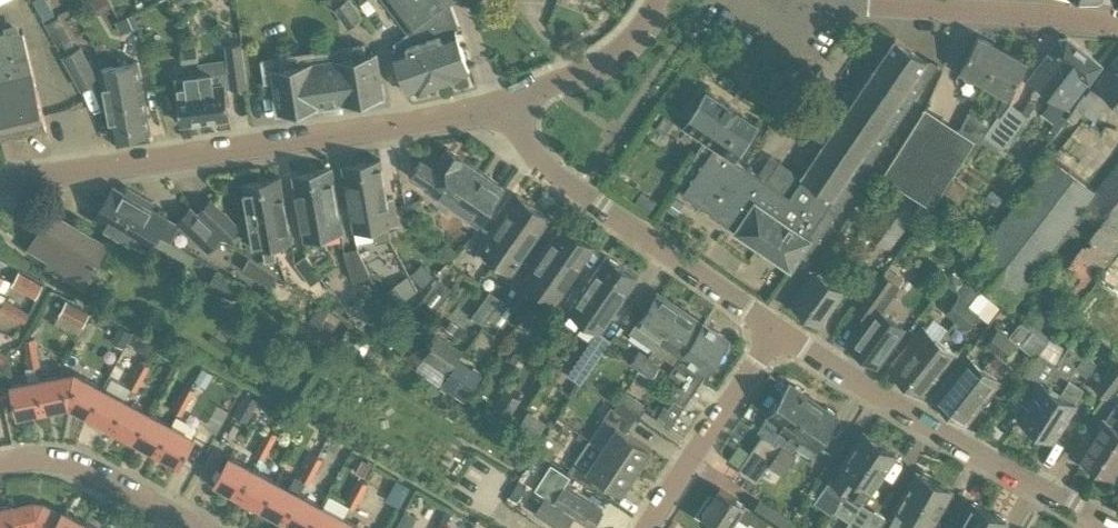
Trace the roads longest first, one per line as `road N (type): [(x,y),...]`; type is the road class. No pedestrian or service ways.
road 1 (residential): [(0,186),(510,104)]
road 2 (residential): [(1113,527),(777,329)]
road 3 (residential): [(777,329),(536,160),(510,104)]
road 4 (residential): [(648,527),(777,329)]
road 5 (residential): [(194,527),(83,469),(54,461),(0,466)]
road 6 (residential): [(510,104),(615,55),(658,0)]
road 7 (residential): [(1010,13),(839,0)]

